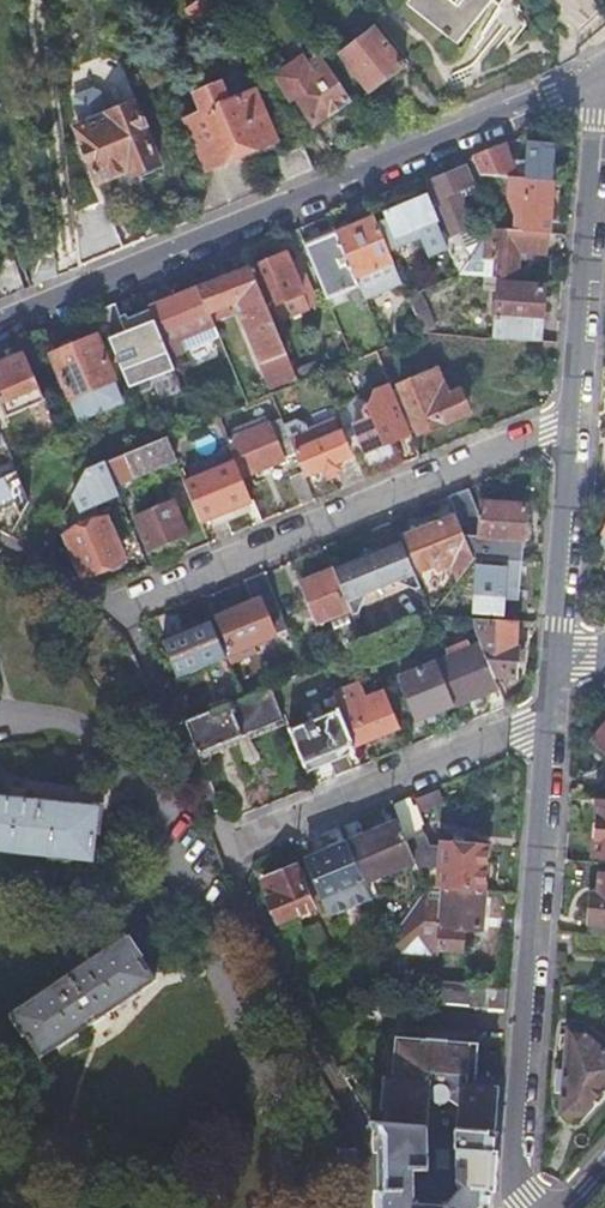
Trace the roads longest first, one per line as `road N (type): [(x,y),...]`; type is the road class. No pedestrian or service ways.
road 1 (residential): [(604,70),(0,325)]
road 2 (residential): [(111,613),(566,423)]
road 3 (residential): [(548,722),(514,1163),(524,1207)]
road 4 (residential): [(604,70),(566,423)]
road 5 (residential): [(548,722),(219,851)]
road 6 (residential): [(566,423),(553,663)]

